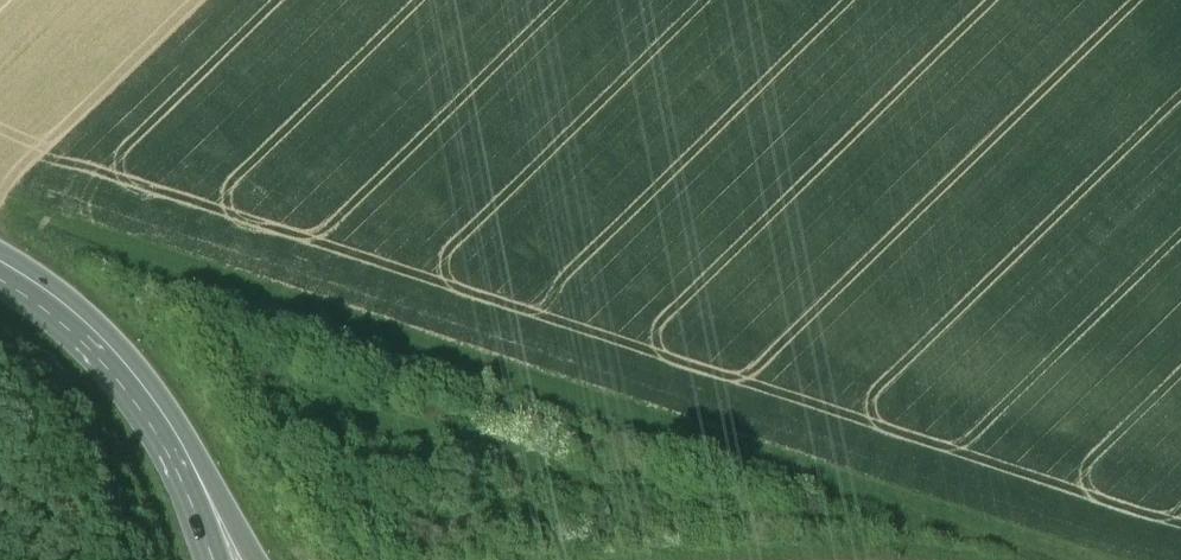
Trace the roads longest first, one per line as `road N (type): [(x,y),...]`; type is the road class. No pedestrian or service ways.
road 1 (primary): [(216,521),(188,465),(114,362),(0,268)]

